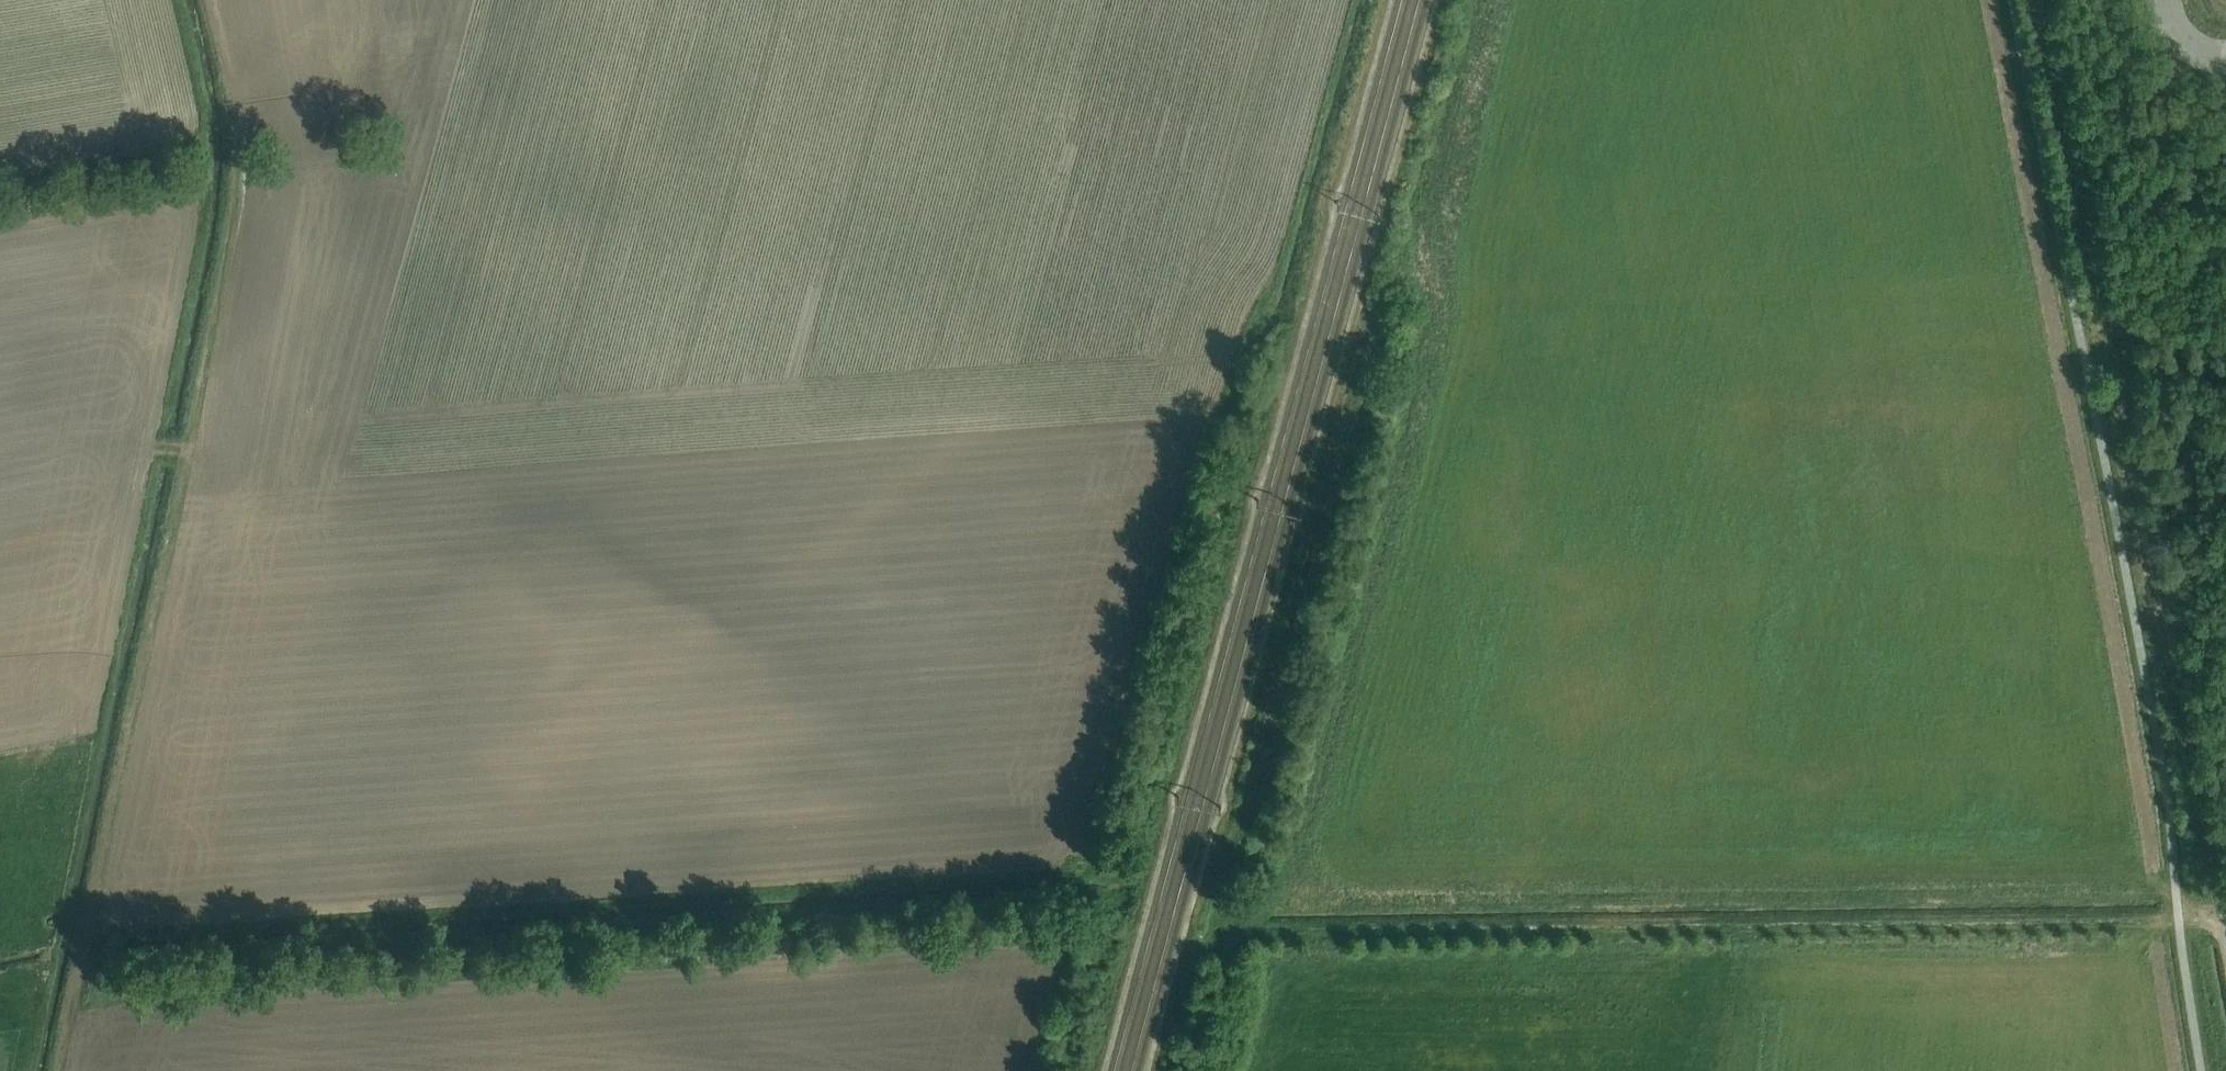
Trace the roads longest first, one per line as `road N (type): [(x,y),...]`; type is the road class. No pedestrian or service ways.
road 1 (track): [(60,1070),(230,247),(233,100),(213,0)]
road 2 (track): [(2225,930),(2121,403),(2125,379)]

